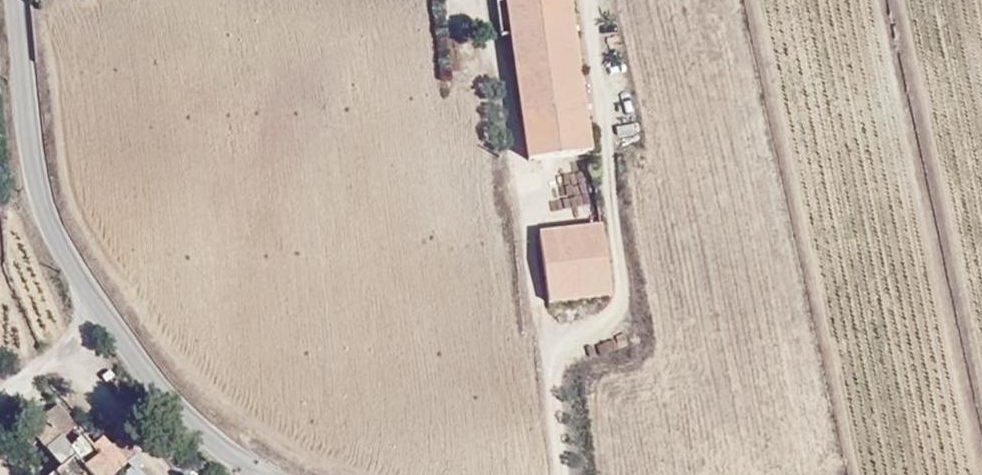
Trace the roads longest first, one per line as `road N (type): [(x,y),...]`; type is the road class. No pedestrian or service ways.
road 1 (tertiary): [(263,474),(201,436),(48,223),(25,96),(19,0)]

